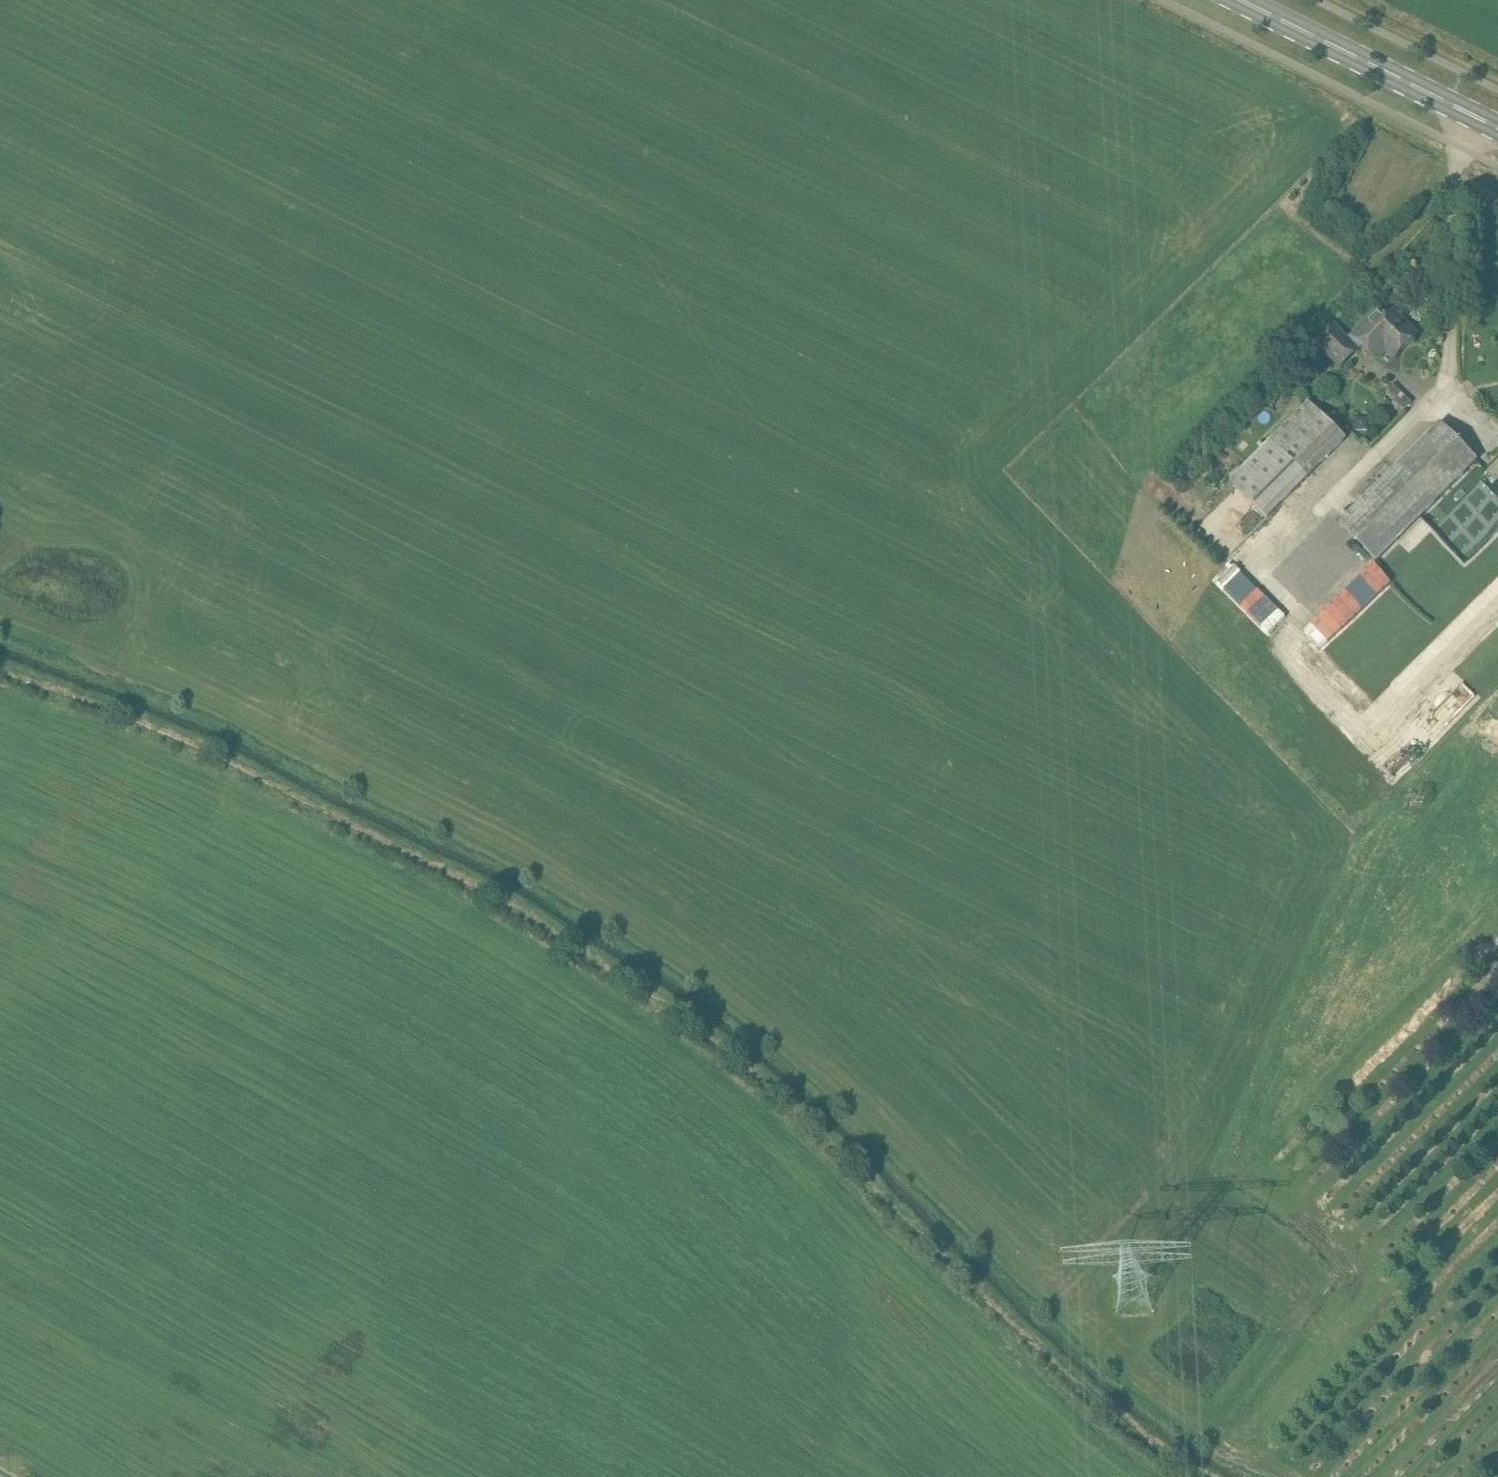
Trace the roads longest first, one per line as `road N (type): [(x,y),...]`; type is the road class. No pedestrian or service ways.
road 1 (primary): [(1497,127),(1241,0)]

